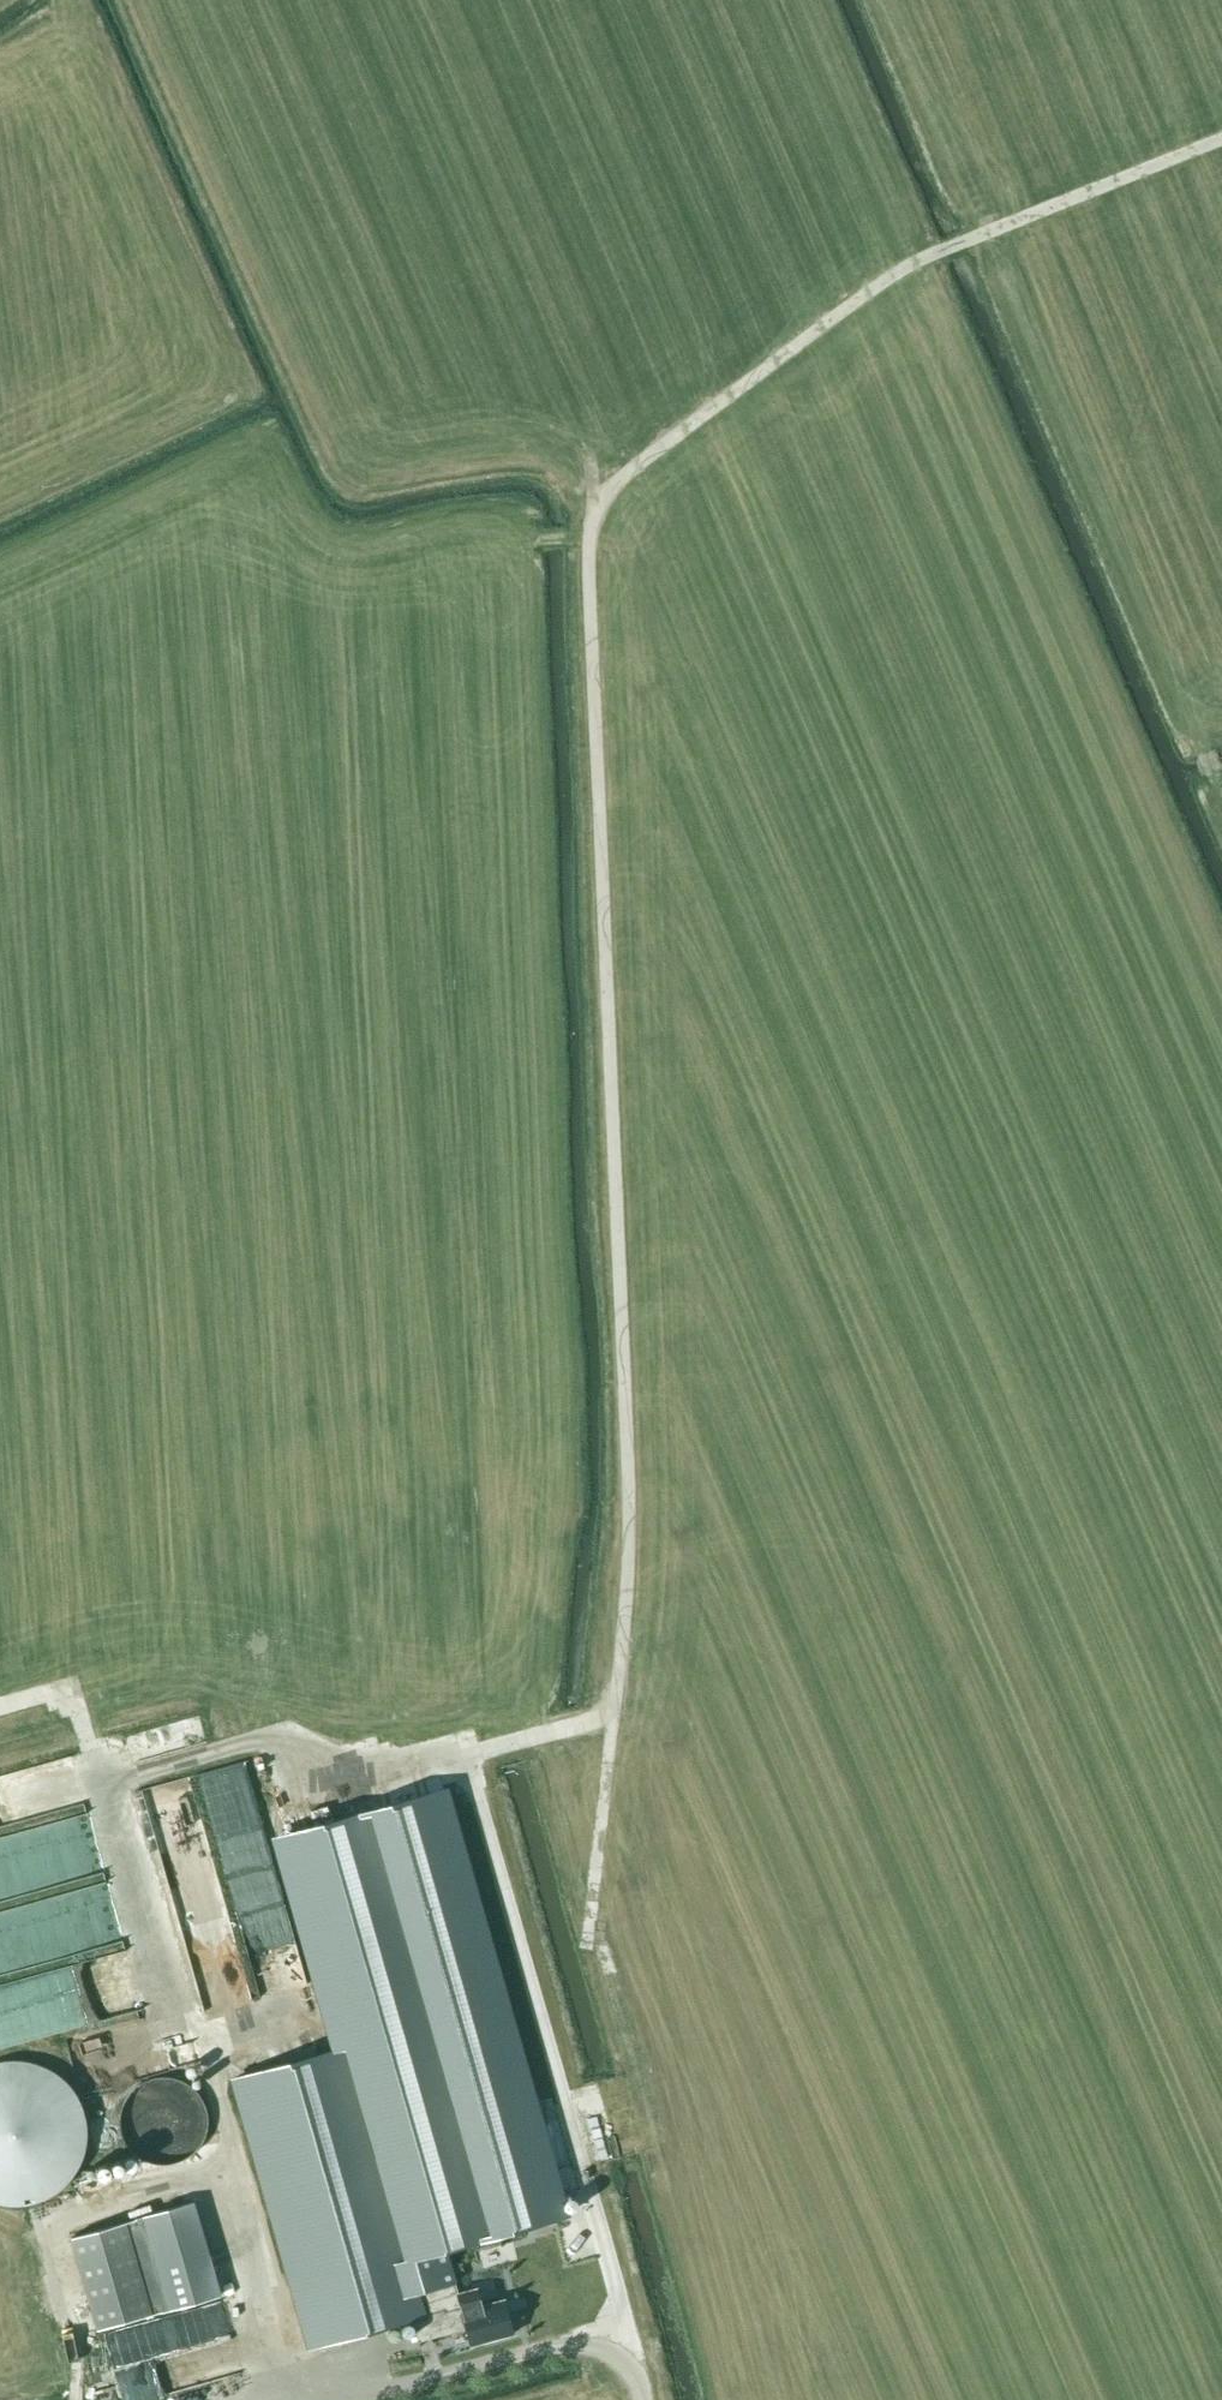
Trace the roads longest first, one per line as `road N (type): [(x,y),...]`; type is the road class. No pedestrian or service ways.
road 1 (track): [(531,2064),(564,2033),(580,1987),(629,1504),(591,536),(603,502),(920,254),(1221,135)]

